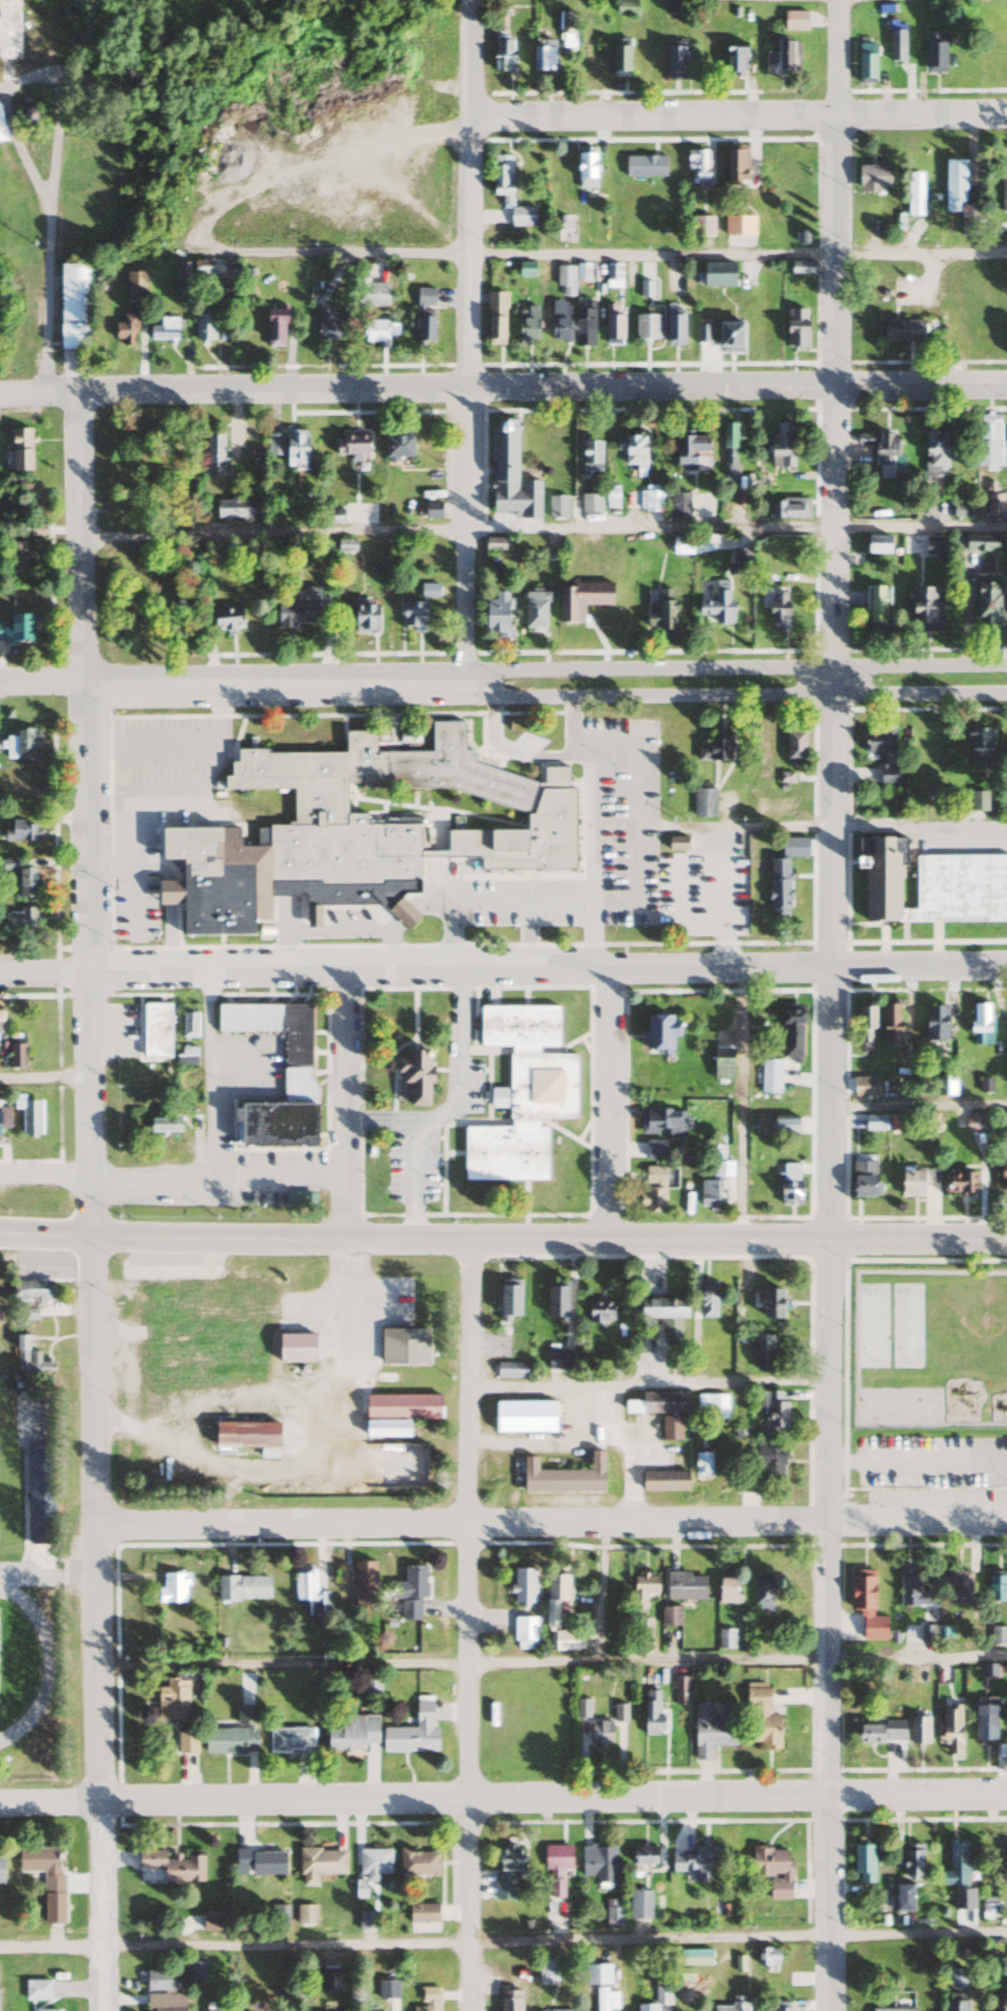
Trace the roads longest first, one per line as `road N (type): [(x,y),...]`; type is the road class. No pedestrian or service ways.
road 1 (residential): [(832,2010),(836,0)]
road 2 (residential): [(103,2010),(78,394)]
road 3 (tertiary): [(1006,1241),(0,1229)]
road 4 (residential): [(1006,384),(0,394)]
road 5 (residential): [(0,1802),(1006,1794)]
road 6 (residential): [(1006,965),(0,972)]
road 7 (residential): [(1006,1523),(97,1527)]
road 8 (residential): [(470,2010),(464,1238)]
road 9 (residential): [(465,684),(468,0)]
road 10 (residential): [(1006,666),(503,670),(465,684)]
road 11 (residential): [(465,684),(501,695),(1006,692)]
road 12 (residential): [(1006,114),(470,116)]
road 13 (residential): [(465,684),(0,680)]
road 14 (residential): [(612,1238),(607,967)]
road 15 (residential): [(349,1239),(350,969)]
road 16 (residential): [(350,1178),(93,1176)]

